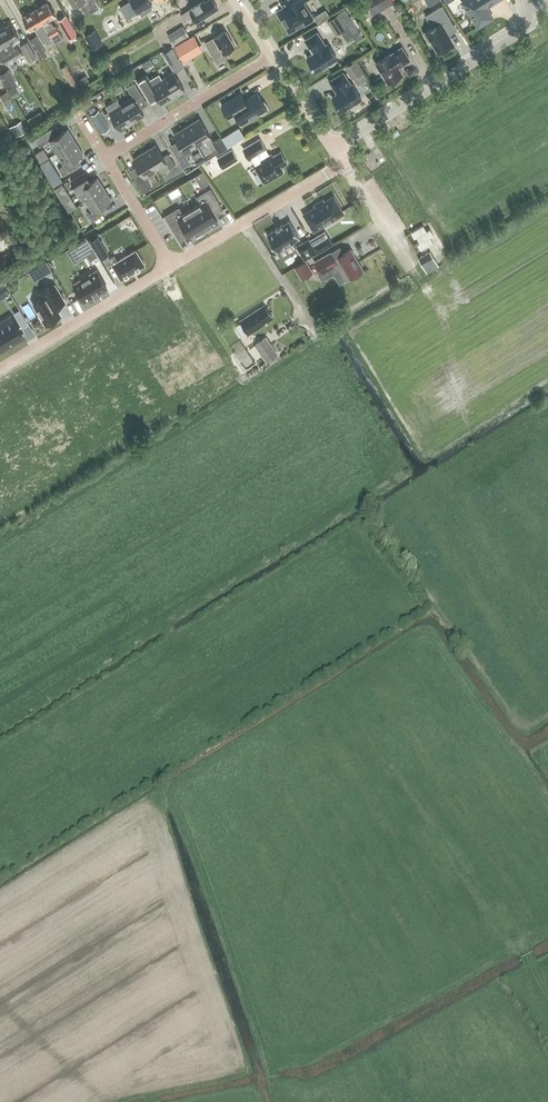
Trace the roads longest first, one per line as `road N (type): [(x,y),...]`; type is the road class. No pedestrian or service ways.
road 1 (residential): [(333,151),(522,30),(524,0)]
road 2 (residential): [(171,267),(0,368)]
road 3 (residential): [(272,57),(105,159)]
road 4 (residential): [(105,159),(171,267)]
road 5 (residential): [(407,269),(342,167)]

